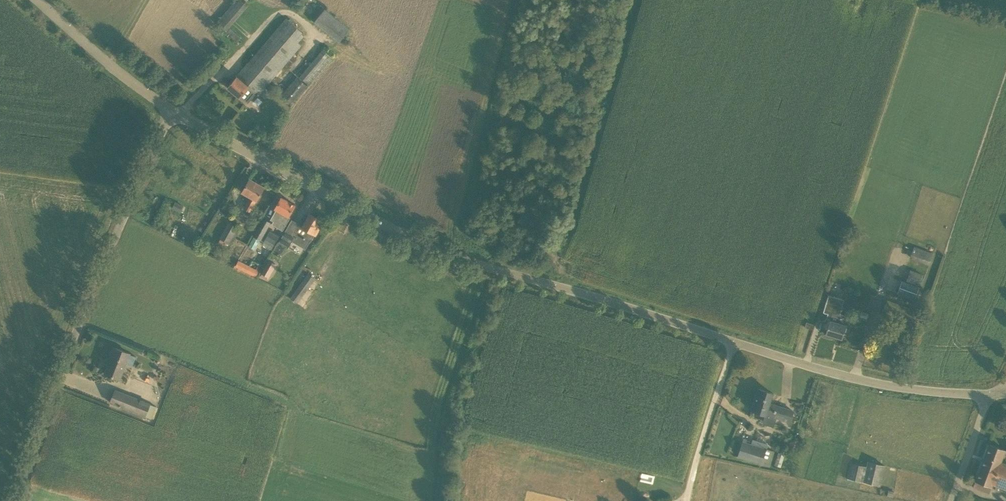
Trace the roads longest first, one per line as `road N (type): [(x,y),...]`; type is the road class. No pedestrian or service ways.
road 1 (unclassified): [(736,341),(619,310),(397,229),(173,112)]
road 2 (unclassified): [(19,500),(71,352),(173,112)]
road 3 (unclassified): [(988,396),(876,384),(736,341)]
road 4 (unclassified): [(173,112),(38,0)]
road 5 (unclassified): [(689,500),(736,341)]

